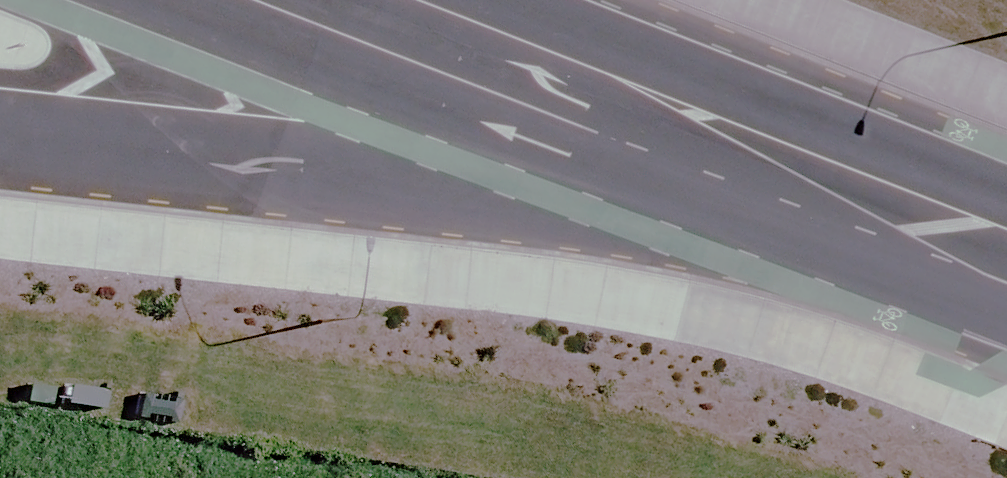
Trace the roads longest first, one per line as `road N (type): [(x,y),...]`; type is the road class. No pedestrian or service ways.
road 1 (secondary): [(951,237),(0,132)]
road 2 (secondary): [(951,237),(341,0)]

